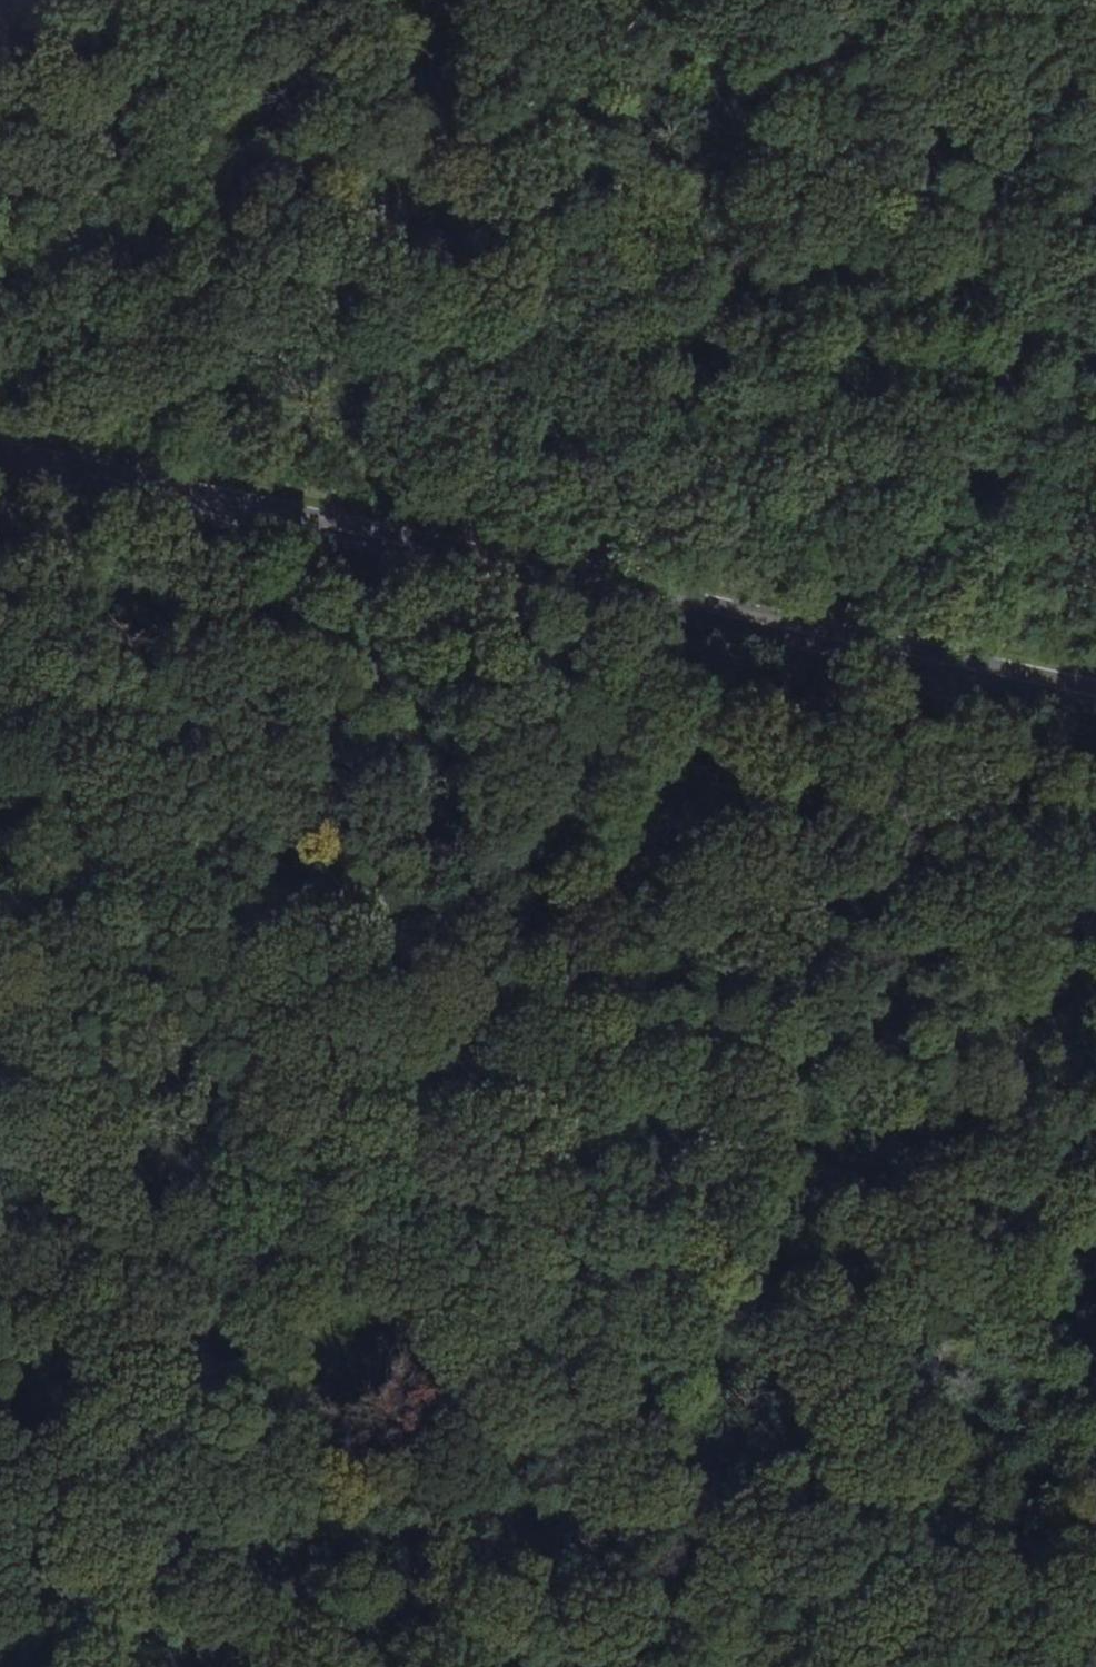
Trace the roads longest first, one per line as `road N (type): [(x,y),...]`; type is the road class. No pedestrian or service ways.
road 1 (tertiary): [(1095,715),(0,484)]

